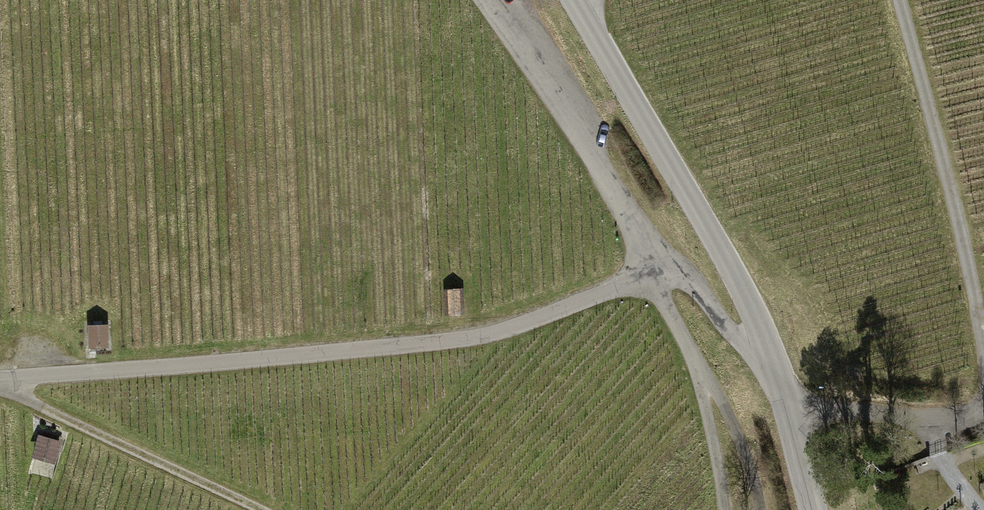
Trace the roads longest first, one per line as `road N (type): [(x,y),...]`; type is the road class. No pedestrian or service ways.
road 1 (track): [(0,374),(461,337),(525,321),(654,268)]
road 2 (tertiary): [(575,0),(769,345),(819,509)]
road 3 (track): [(900,0),(983,335)]
road 4 (track): [(654,268),(547,79),(483,0)]
road 5 (track): [(248,509),(0,381)]
road 6 (track): [(765,509),(740,422),(693,357),(654,268)]
road 7 (track): [(693,357),(723,509)]
road 8 (track): [(654,268),(692,274),(744,342),(769,345)]

